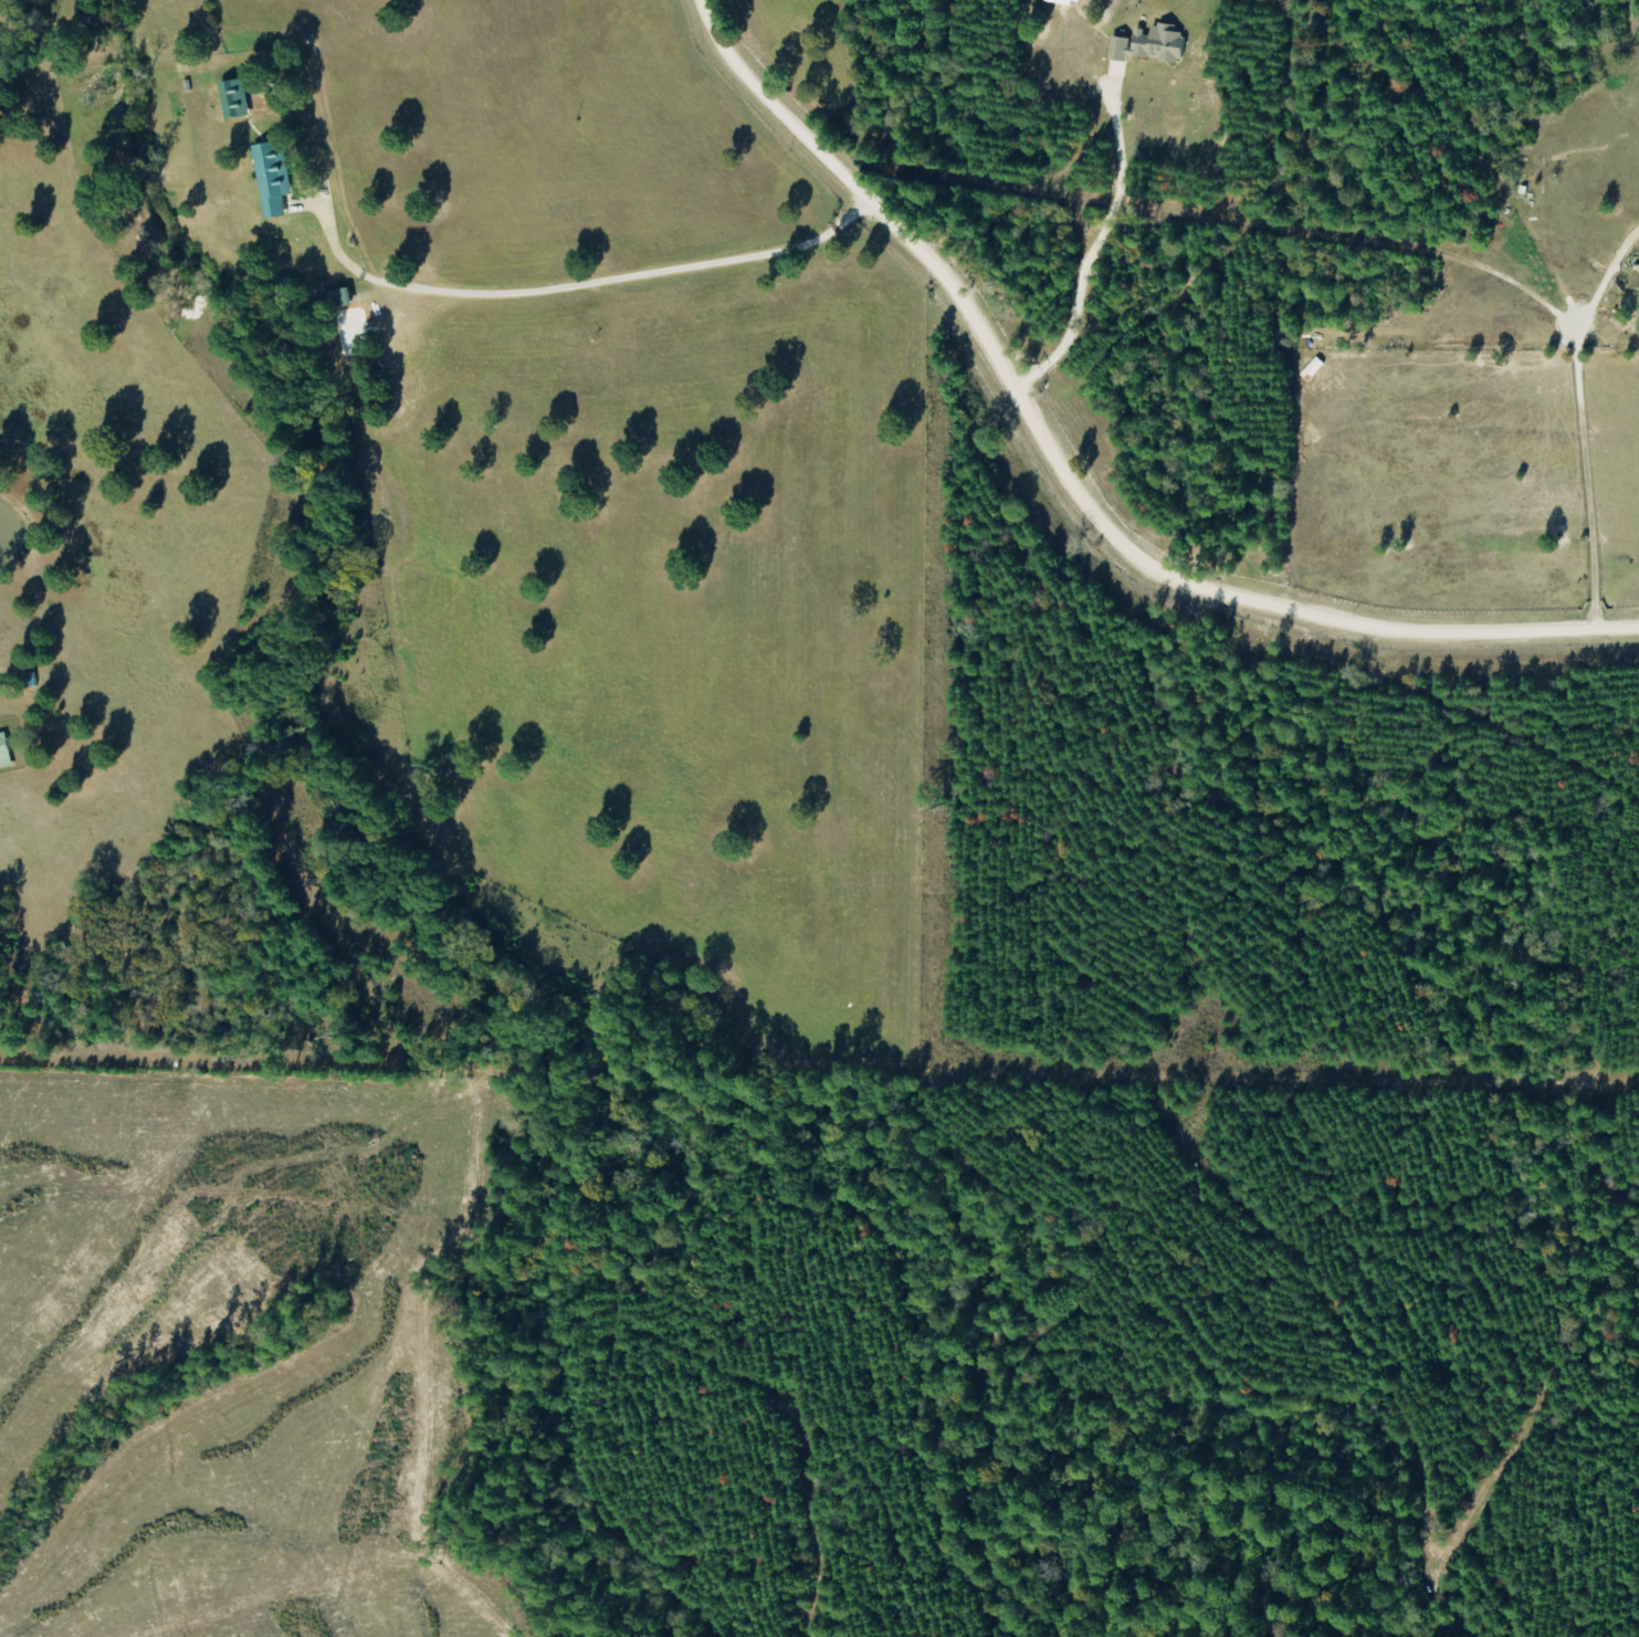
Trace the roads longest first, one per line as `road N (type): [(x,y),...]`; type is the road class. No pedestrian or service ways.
road 1 (residential): [(1638,630),(1418,632),(1239,604),(1124,555),(1026,455),(938,318),(715,104),(686,0)]
road 2 (residential): [(698,46),(575,97),(401,114),(280,157)]

